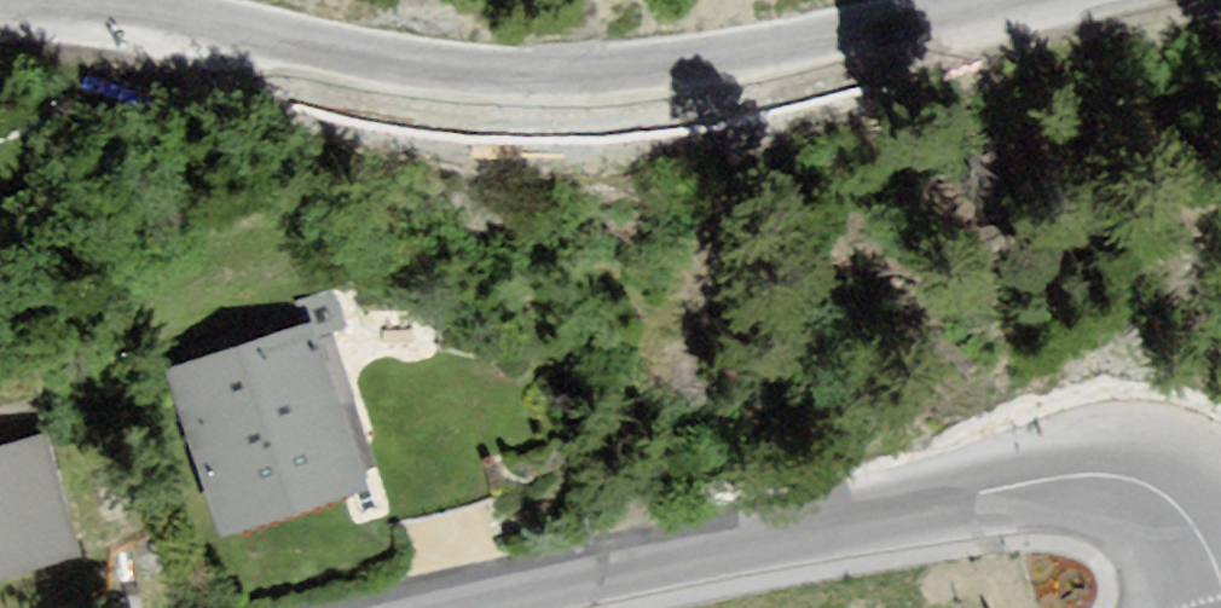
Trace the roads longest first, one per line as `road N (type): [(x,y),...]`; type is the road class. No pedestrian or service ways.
road 1 (unclassified): [(0,27),(99,31),(431,91),(592,96),(779,70),(1066,0)]
road 2 (unclassified): [(1220,521),(1181,505),(1038,502),(452,607)]

